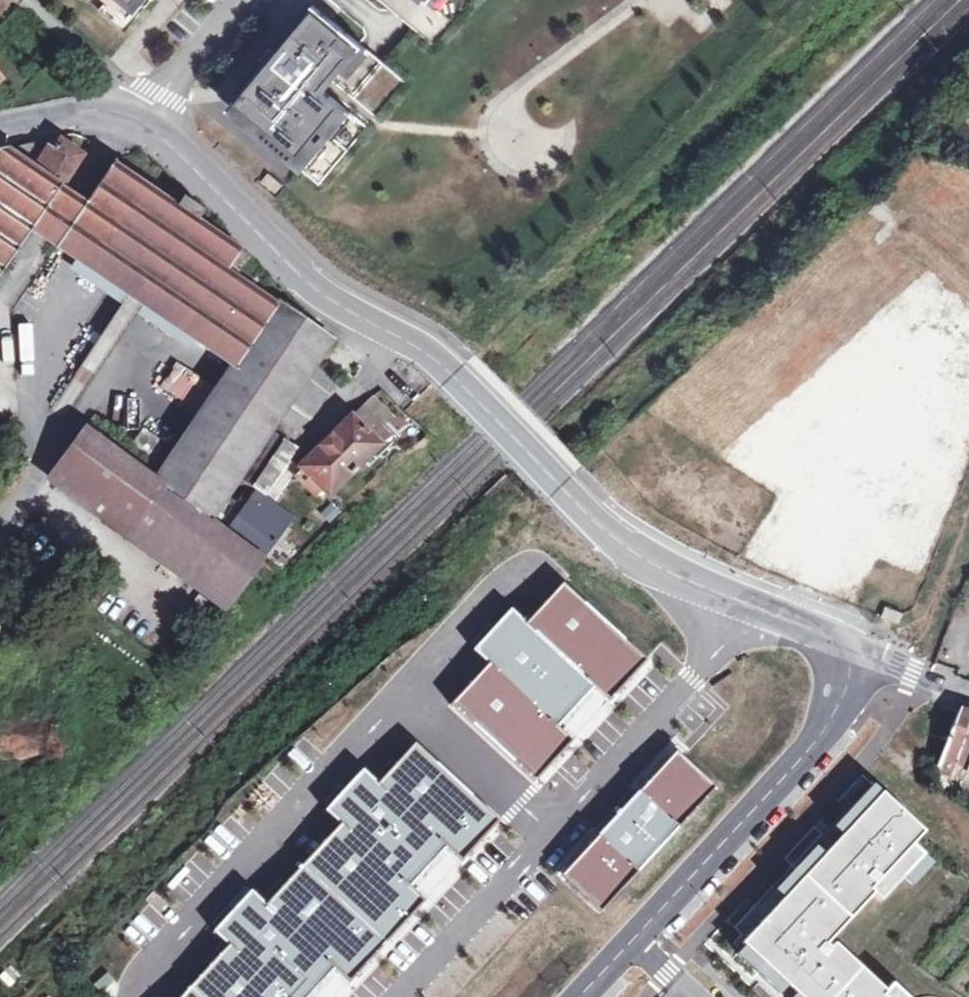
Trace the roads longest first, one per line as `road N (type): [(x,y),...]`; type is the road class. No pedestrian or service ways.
road 1 (unclassified): [(137,120),(312,292),(416,347),(609,531),(650,561),(829,636),(852,666)]
road 2 (unclassified): [(852,666),(823,735),(628,943)]
road 3 (residential): [(137,120),(244,0)]
road 4 (unclassified): [(0,128),(82,116),(137,120)]
road 5 (unclassified): [(852,666),(968,695)]

